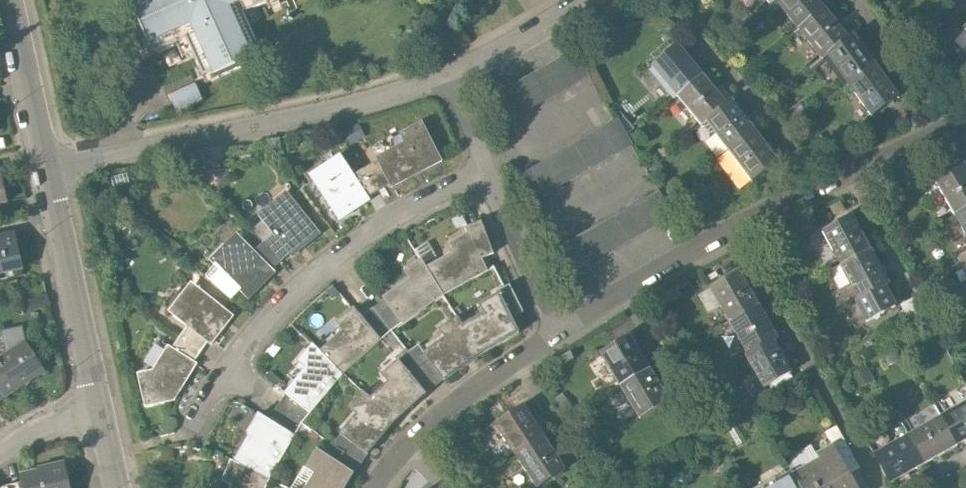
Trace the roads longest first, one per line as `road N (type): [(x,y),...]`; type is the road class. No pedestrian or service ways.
road 1 (residential): [(50,168),(345,109),(457,76)]
road 2 (residential): [(493,171),(368,236),(277,314),(207,423)]
road 3 (residential): [(734,228),(879,487)]
road 4 (residential): [(965,119),(734,228)]
road 5 (residential): [(568,333),(426,427),(377,487)]
road 6 (residential): [(50,168),(102,410)]
road 7 (residential): [(734,228),(568,333)]
road 8 (residential): [(493,171),(568,333)]
road 9 (residential): [(13,0),(50,168)]
road 10 (residential): [(457,76),(590,0)]

